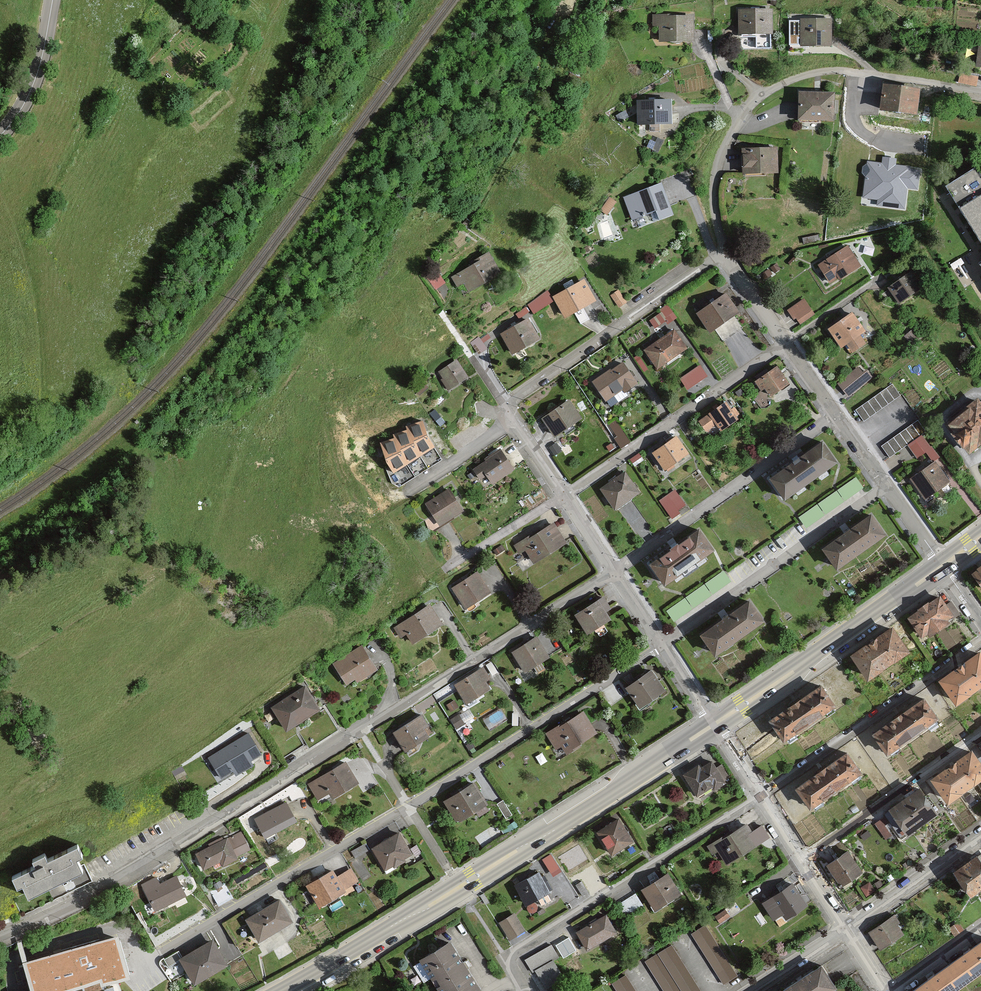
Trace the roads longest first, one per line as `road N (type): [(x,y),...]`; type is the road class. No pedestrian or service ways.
road 1 (residential): [(614,573),(124,878),(0,938)]
road 2 (primary): [(711,725),(285,990)]
road 3 (residential): [(980,93),(825,71),(771,89),(729,139),(712,180),(723,258)]
road 4 (residential): [(759,798),(518,953),(512,967),(527,990)]
road 5 (residential): [(838,414),(614,573)]
road 6 (primary): [(937,570),(711,725)]
road 7 (residential): [(980,636),(759,798)]
road 8 (residential): [(563,494),(784,341)]
road 9 (residential): [(508,408),(723,258)]
road 10 (residential): [(800,860),(980,731)]
road 11 (residential): [(838,414),(947,562)]
road 12 (residential): [(614,573),(711,725)]
road 13 (residential): [(847,931),(980,837)]
road 14 (residential): [(387,498),(496,431),(508,408)]
road 15 (tertiary): [(53,0),(32,88),(0,137)]
road 16 (residential): [(444,565),(563,494)]

